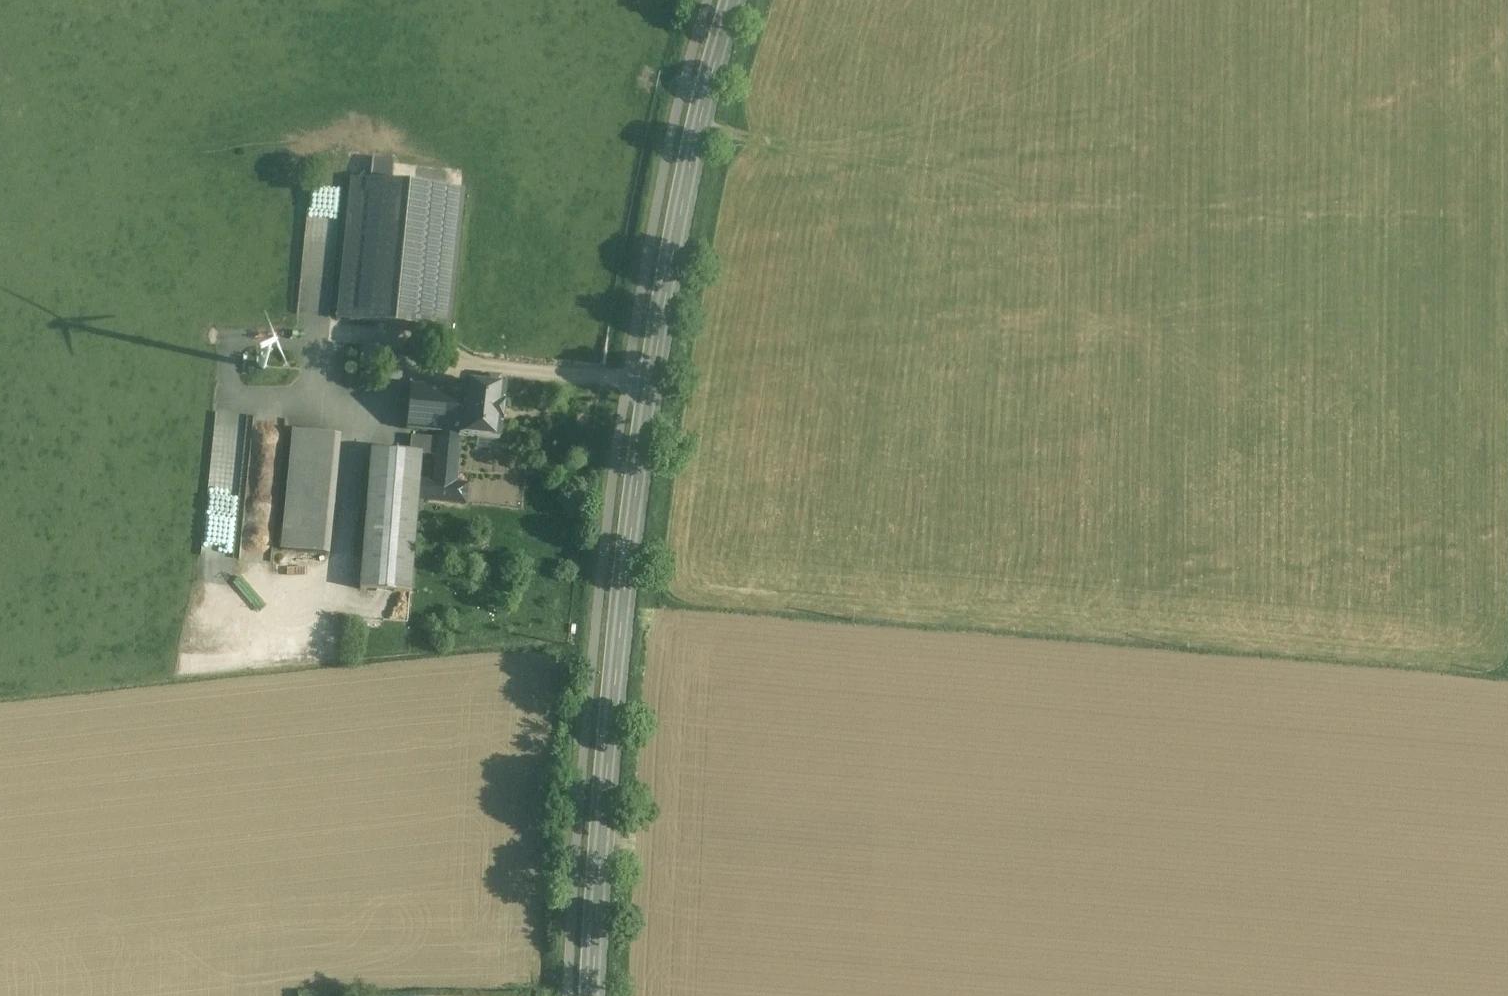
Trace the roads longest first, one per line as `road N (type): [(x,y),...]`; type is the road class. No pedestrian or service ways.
road 1 (secondary): [(596,995),(604,826),(650,378),(733,0)]

